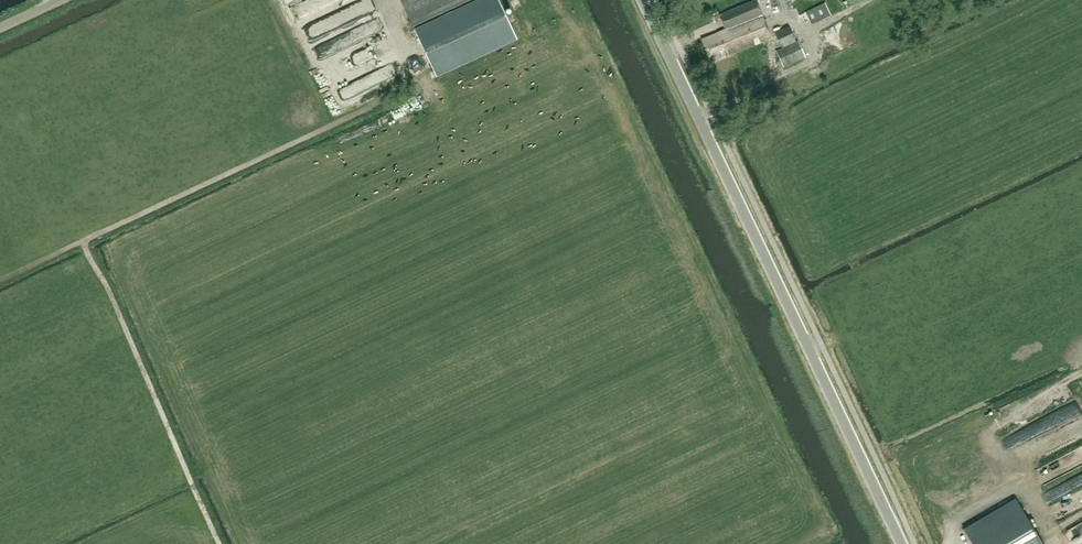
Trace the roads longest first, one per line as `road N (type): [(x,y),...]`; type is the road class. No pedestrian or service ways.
road 1 (unclassified): [(902,543),(642,0)]

